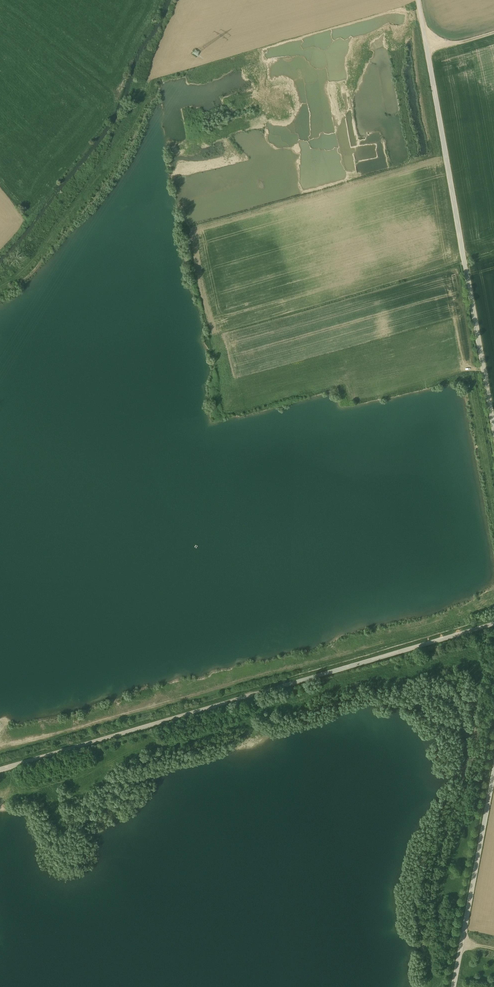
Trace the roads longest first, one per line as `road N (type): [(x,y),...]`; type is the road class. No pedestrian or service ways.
road 1 (unclassified): [(493,623),(0,768)]
road 2 (unclassified): [(419,0),(493,424)]
road 3 (unclassified): [(493,773),(453,986)]

